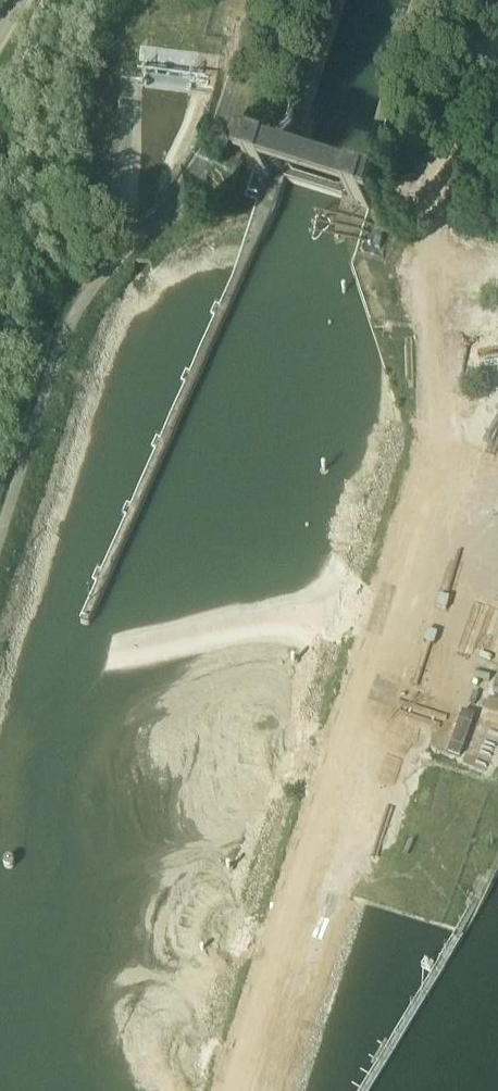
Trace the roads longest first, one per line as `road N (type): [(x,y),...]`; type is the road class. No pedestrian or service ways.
road 1 (track): [(490,0),(426,211),(418,265),(425,464),(227,1090)]

